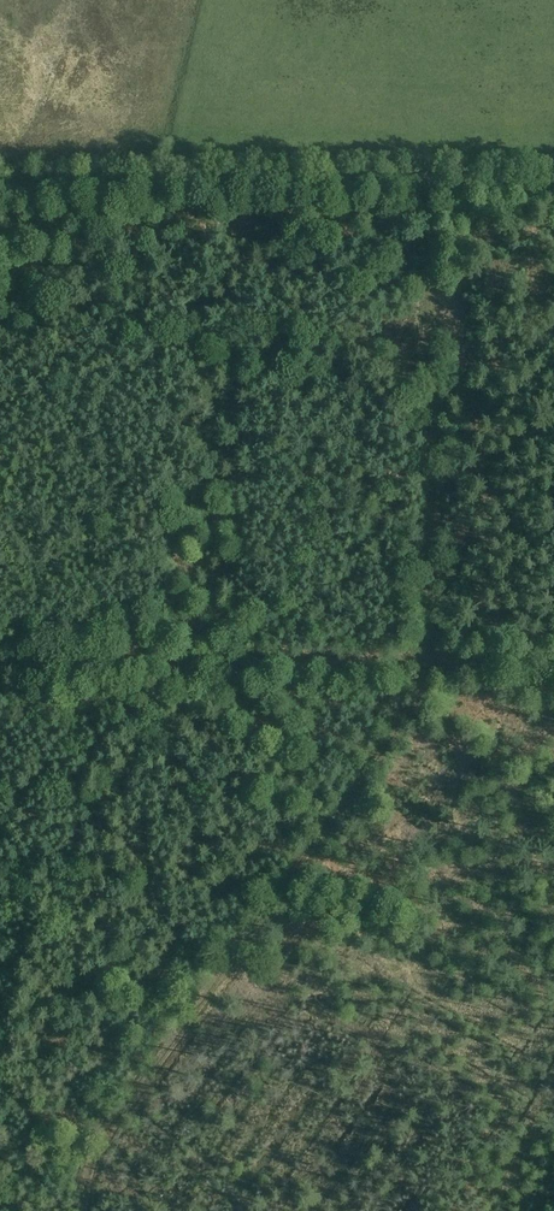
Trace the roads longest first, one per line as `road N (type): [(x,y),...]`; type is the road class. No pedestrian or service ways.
road 1 (track): [(93,1210),(102,1150),(121,1116),(444,657)]
road 2 (track): [(0,189),(553,184)]
road 3 (track): [(553,657),(0,659)]
road 4 (track): [(433,185),(438,657)]

